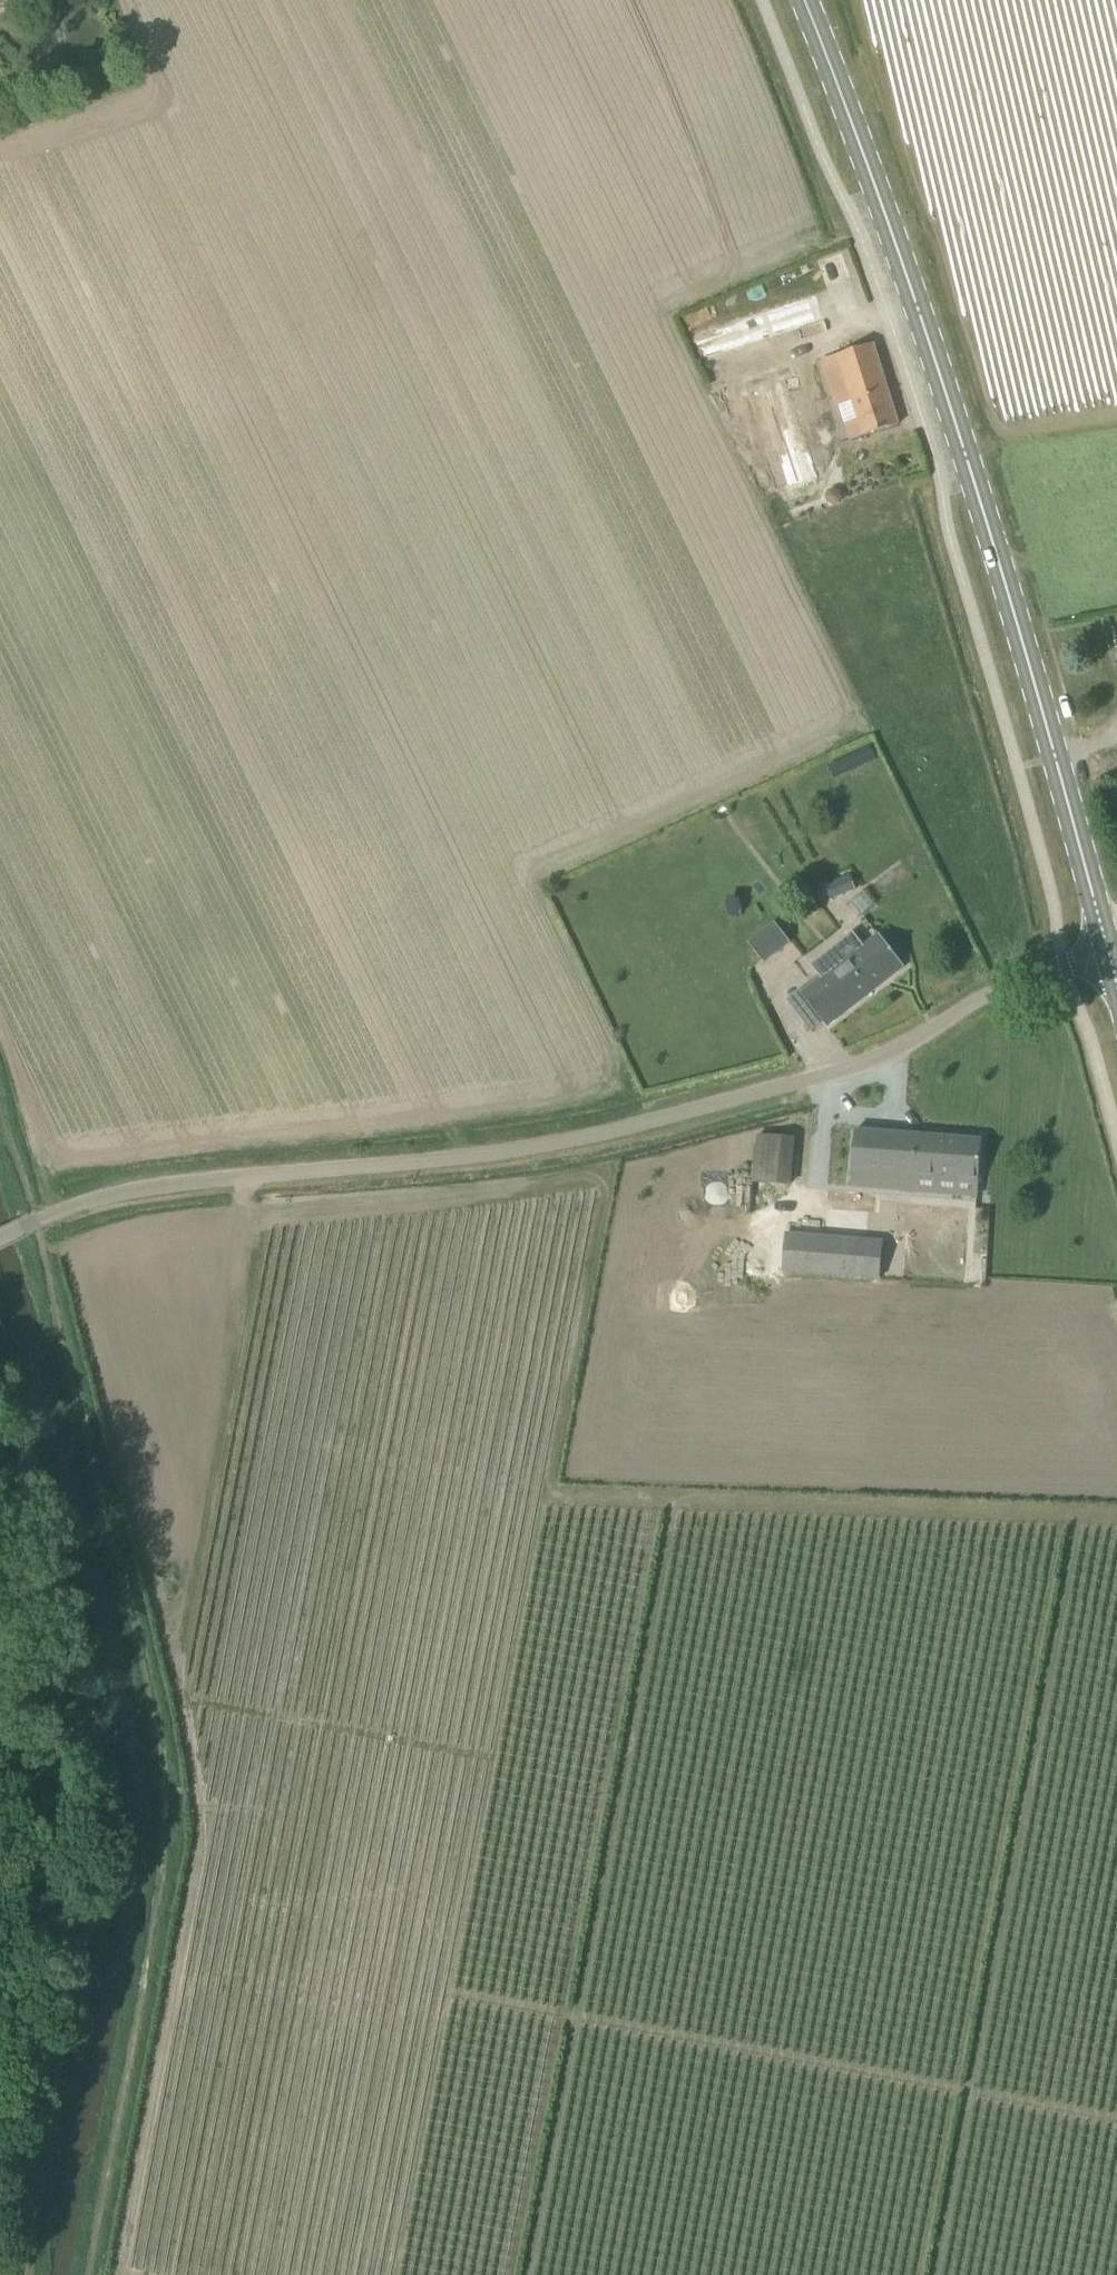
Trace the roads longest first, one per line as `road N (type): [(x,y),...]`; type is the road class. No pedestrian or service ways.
road 1 (unclassified): [(0,1240),(156,1188),(495,1161),(728,1114),(811,1089),(1065,967),(1109,955)]
road 2 (primary): [(1109,955),(1073,800),(920,312),(804,0)]

